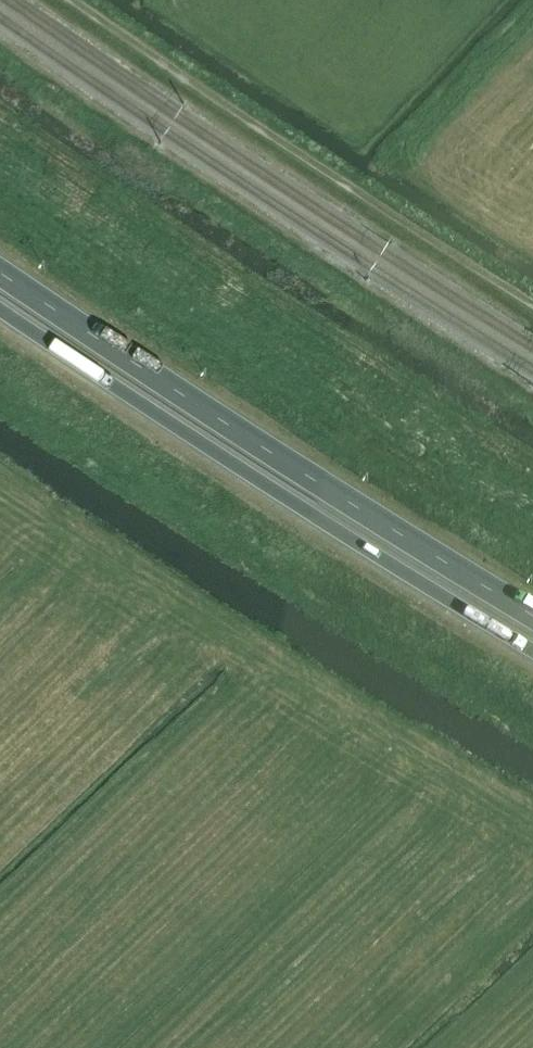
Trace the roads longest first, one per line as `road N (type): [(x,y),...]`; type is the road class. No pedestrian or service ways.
road 1 (trunk): [(0,308),(532,650)]
road 2 (trunk): [(532,613),(0,272)]

